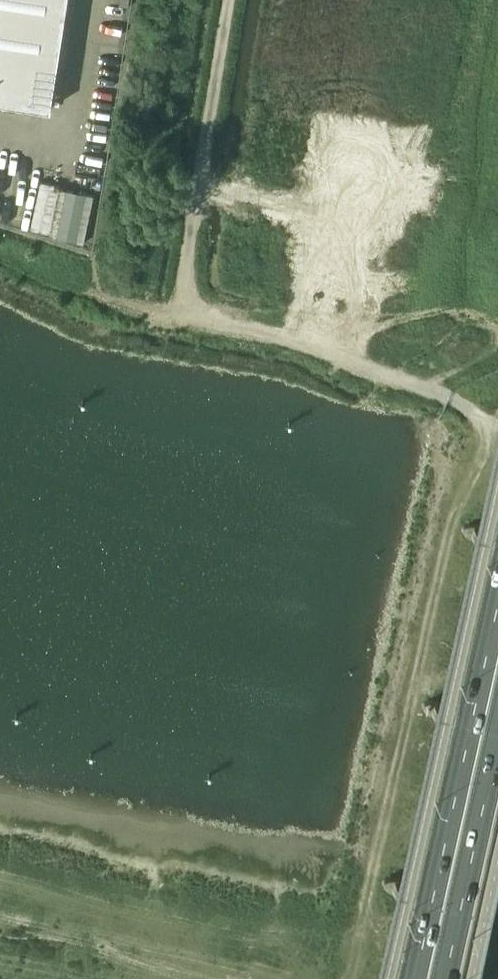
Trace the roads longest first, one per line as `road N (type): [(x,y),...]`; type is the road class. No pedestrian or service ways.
road 1 (track): [(394,0),(350,233),(316,336),(497,425)]
road 2 (track): [(0,264),(88,302),(180,317),(227,0)]
road 3 (motorway): [(497,591),(409,978)]
road 4 (motorway): [(438,978),(497,719)]
road 5 (track): [(180,317),(316,336)]

